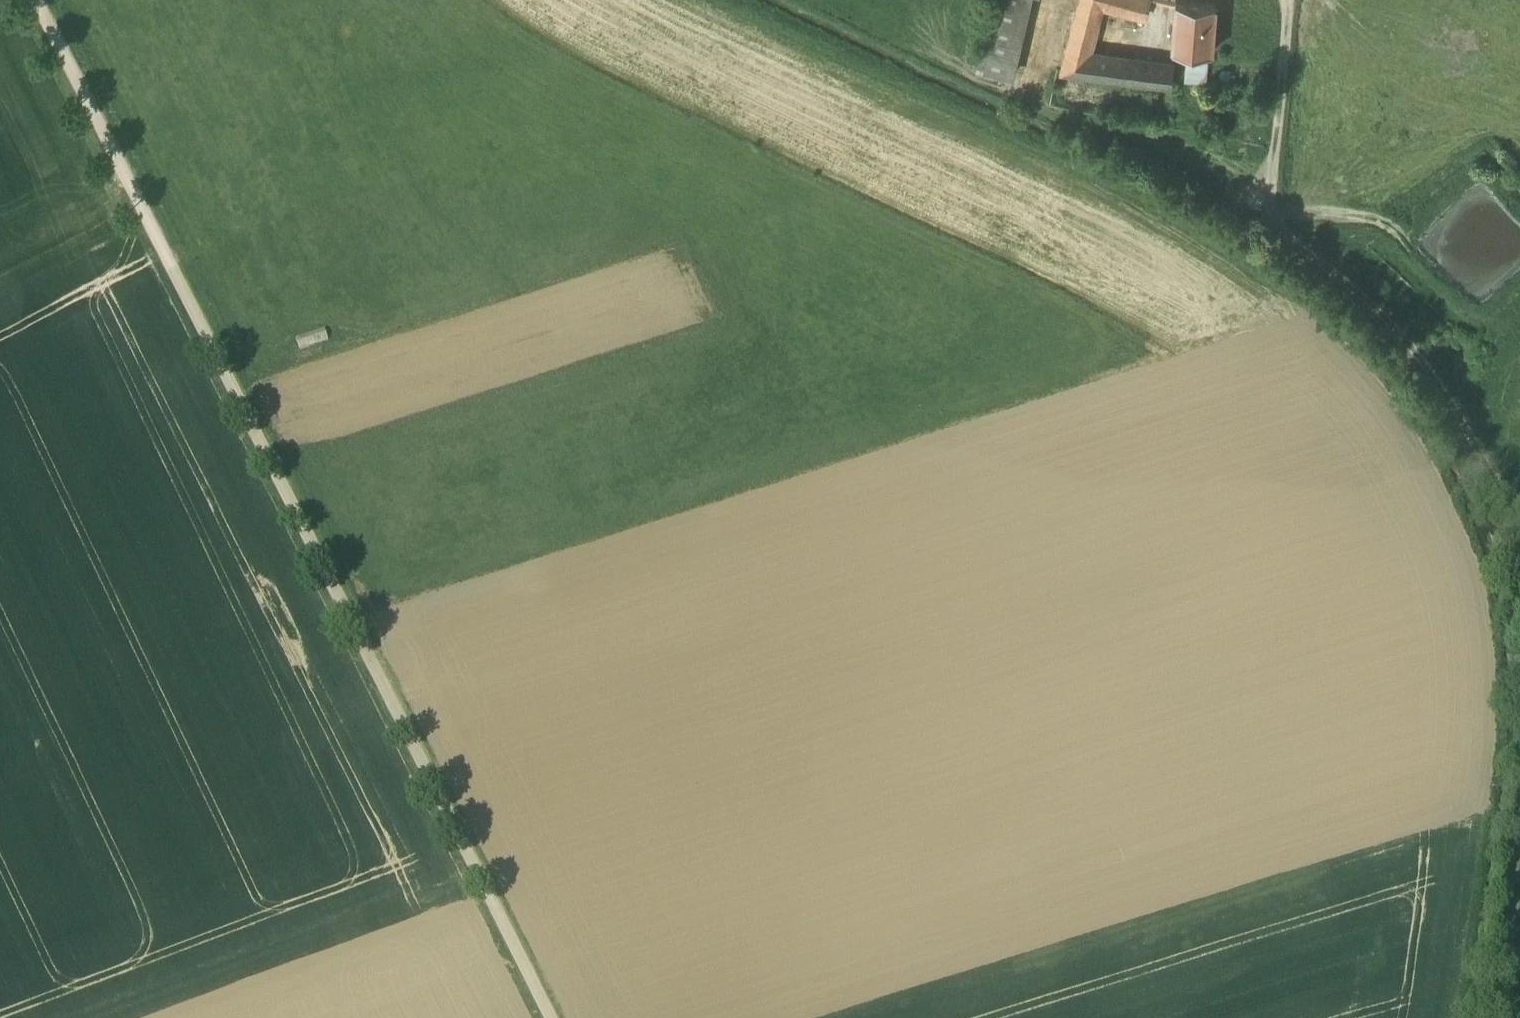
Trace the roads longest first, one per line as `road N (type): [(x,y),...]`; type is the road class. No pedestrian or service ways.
road 1 (unclassified): [(553,1017),(38,0)]
road 2 (track): [(1275,224),(1358,290),(1423,363),(1501,491),(1519,507)]
road 3 (residential): [(1292,0),(1275,224)]
road 4 (track): [(1519,863),(1499,1017)]

